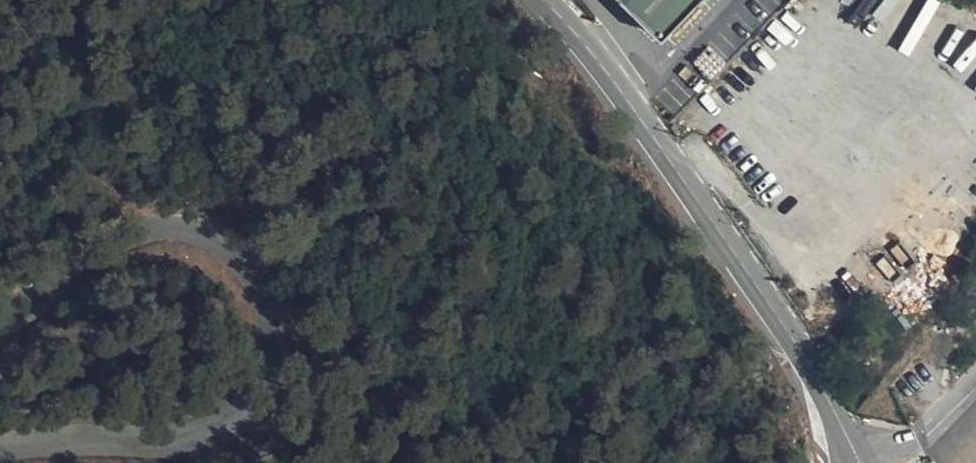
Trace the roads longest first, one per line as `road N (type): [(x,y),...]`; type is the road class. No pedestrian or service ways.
road 1 (tertiary): [(0,322),(162,237),(219,240),(258,261),(282,320),(284,373),(259,417),(218,438),(0,442)]
road 2 (secondary): [(545,0),(597,62),(812,376),(854,462)]

